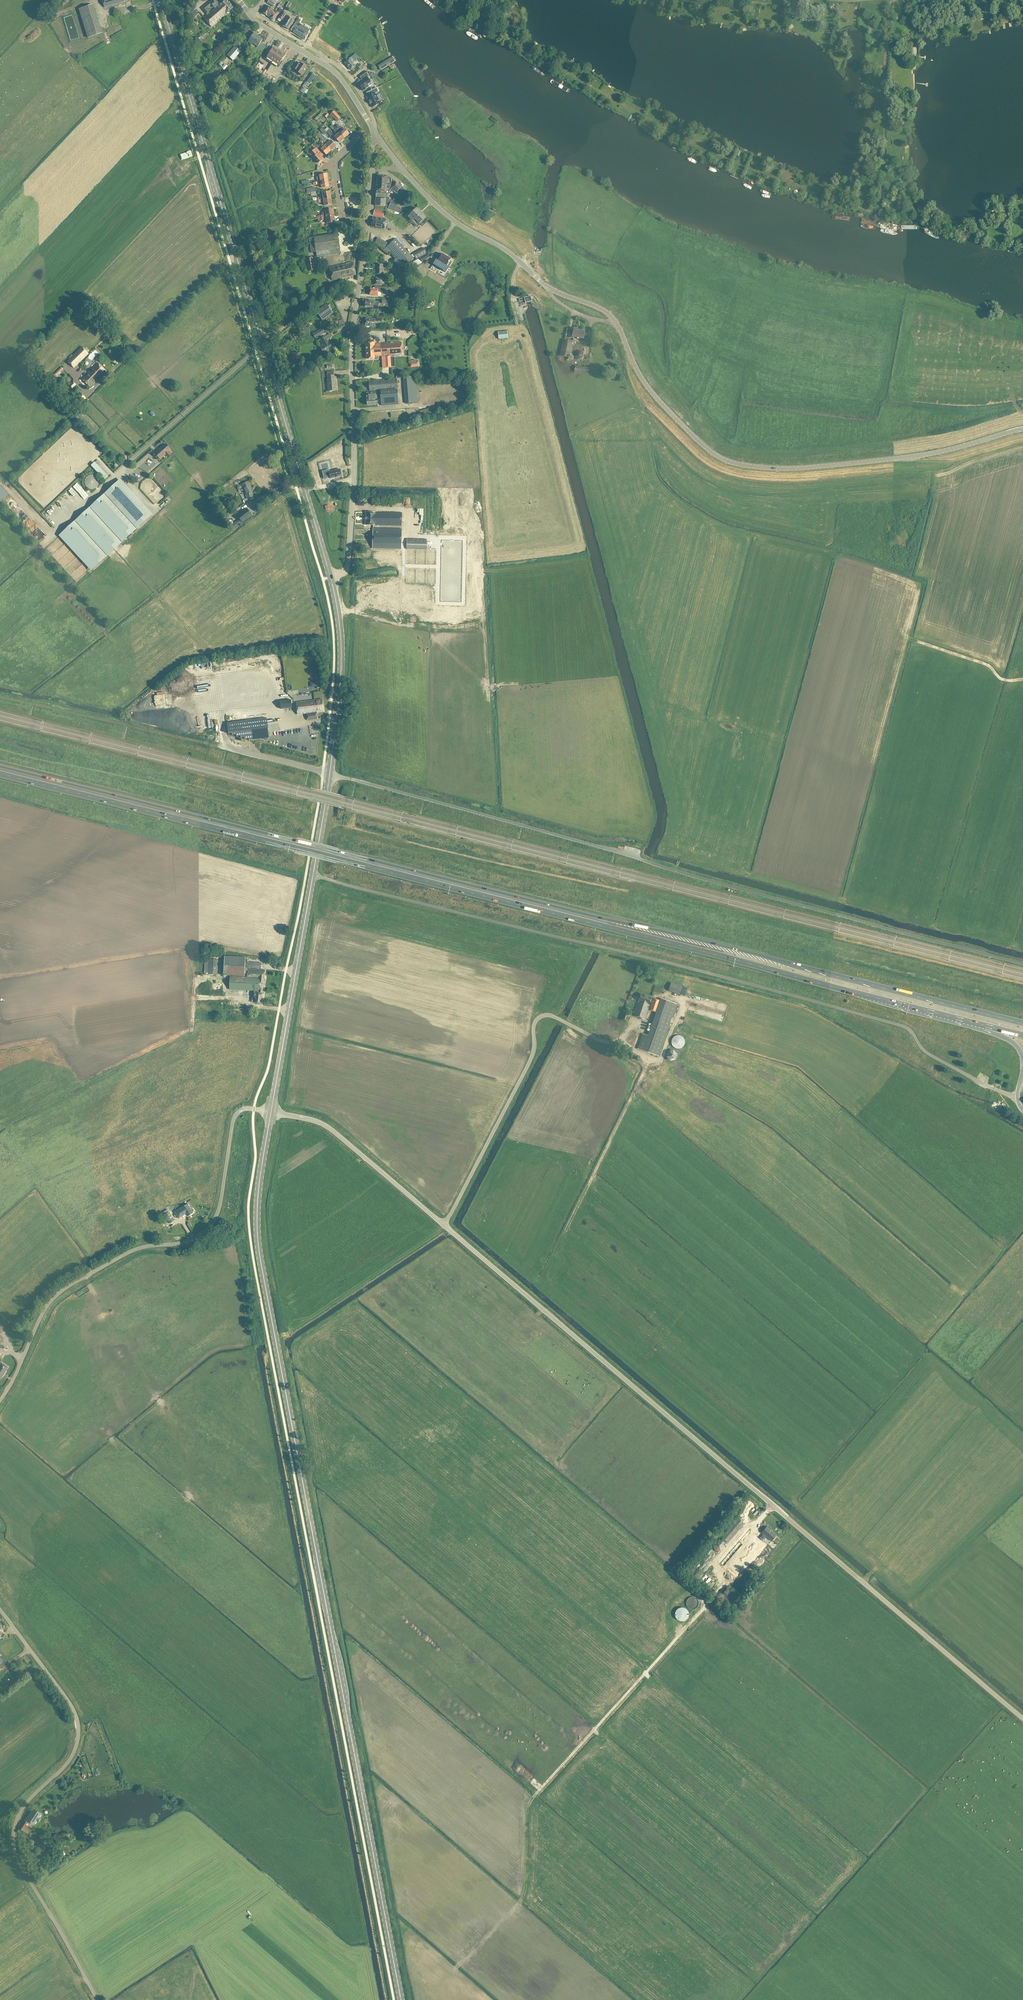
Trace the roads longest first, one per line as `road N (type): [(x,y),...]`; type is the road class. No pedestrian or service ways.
road 1 (trunk): [(1022,1023),(0,766)]
road 2 (trunk): [(0,773),(979,1023)]
road 3 (unclassified): [(1022,1718),(332,1130),(271,1112)]
road 4 (secondary): [(400,1999),(260,1259),(258,1196),(271,1112)]
road 5 (track): [(889,0),(885,152),(879,205),(871,209),(756,169),(621,102),(521,46),(506,4),(497,0)]
road 6 (secondary): [(330,576),(161,0)]
road 7 (tertiary): [(537,277),(610,314),(656,396),(730,461),(795,468),(907,457),(1022,428)]
road 8 (unclassified): [(98,1999),(22,1868),(14,1838),(21,1810),(73,1753),(76,1717),(0,1609)]
road 9 (unclassified): [(0,1400),(60,1292),(136,1248),(189,1241),(207,1228),(219,1209),(234,1116),(246,1108),(271,1112)]
road 10 (residential): [(330,576),(344,570),(348,556),(352,341),(367,225)]
road 11 (secondary): [(271,1112),(329,774)]
road 12 (secondary): [(329,774),(341,651),(330,576)]
road 13 (tertiary): [(537,277),(449,217),(399,165)]
road 14 (residential): [(367,225),(342,219),(333,159),(361,133)]

